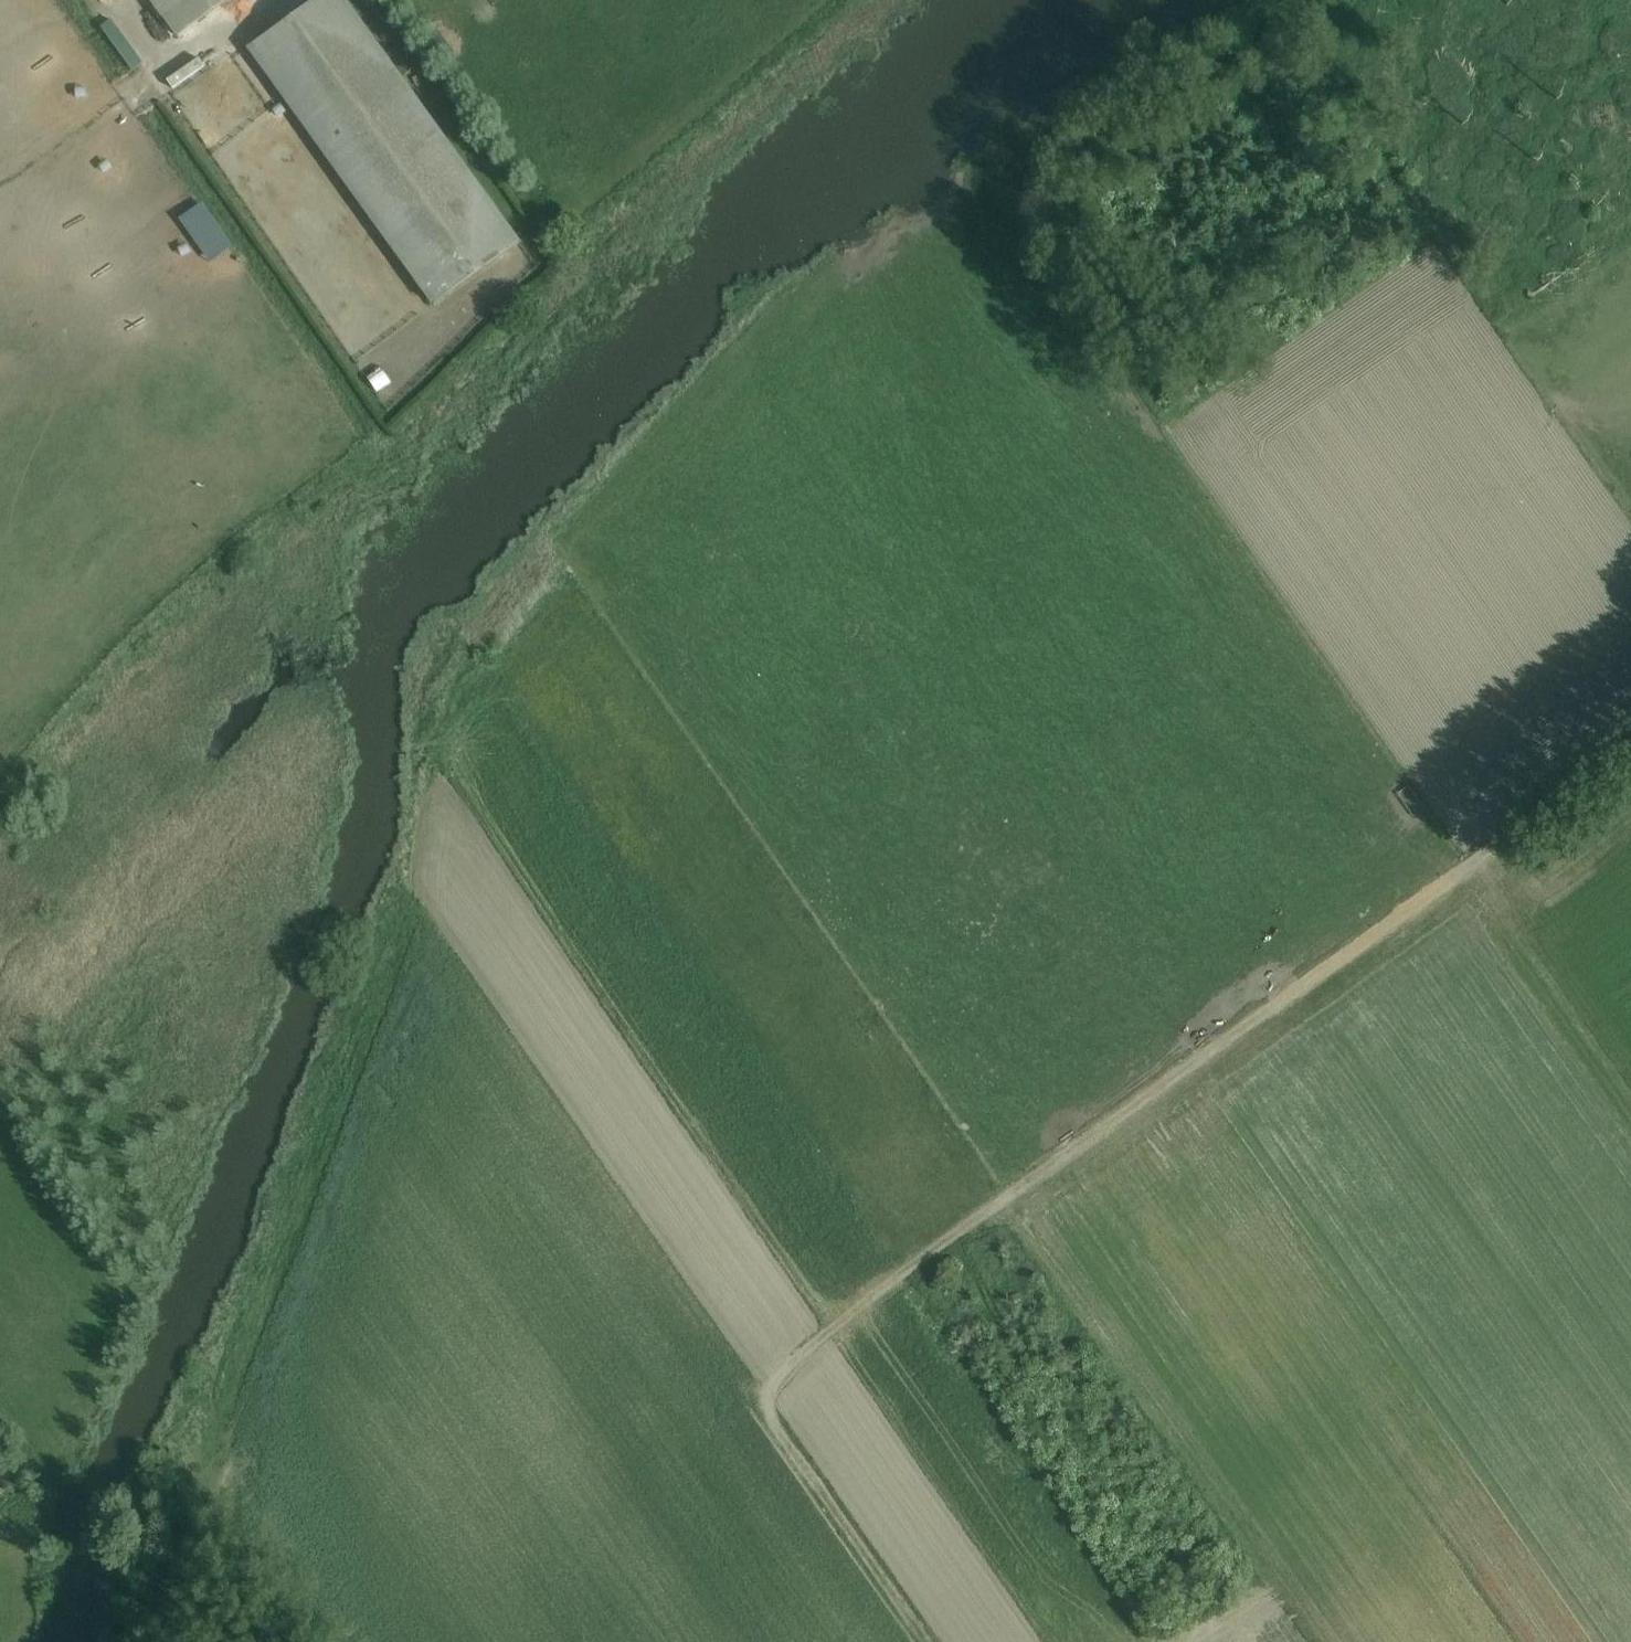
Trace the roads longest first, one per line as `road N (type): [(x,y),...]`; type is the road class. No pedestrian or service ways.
road 1 (track): [(1630,744),(770,1389),(942,1641)]

